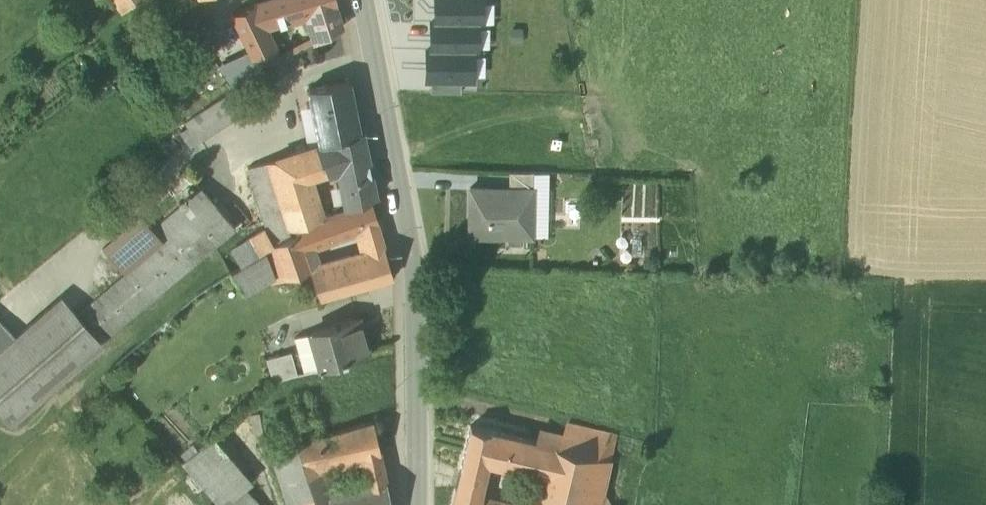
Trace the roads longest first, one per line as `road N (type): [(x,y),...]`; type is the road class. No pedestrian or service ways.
road 1 (residential): [(417,504),(420,280),(363,0)]

